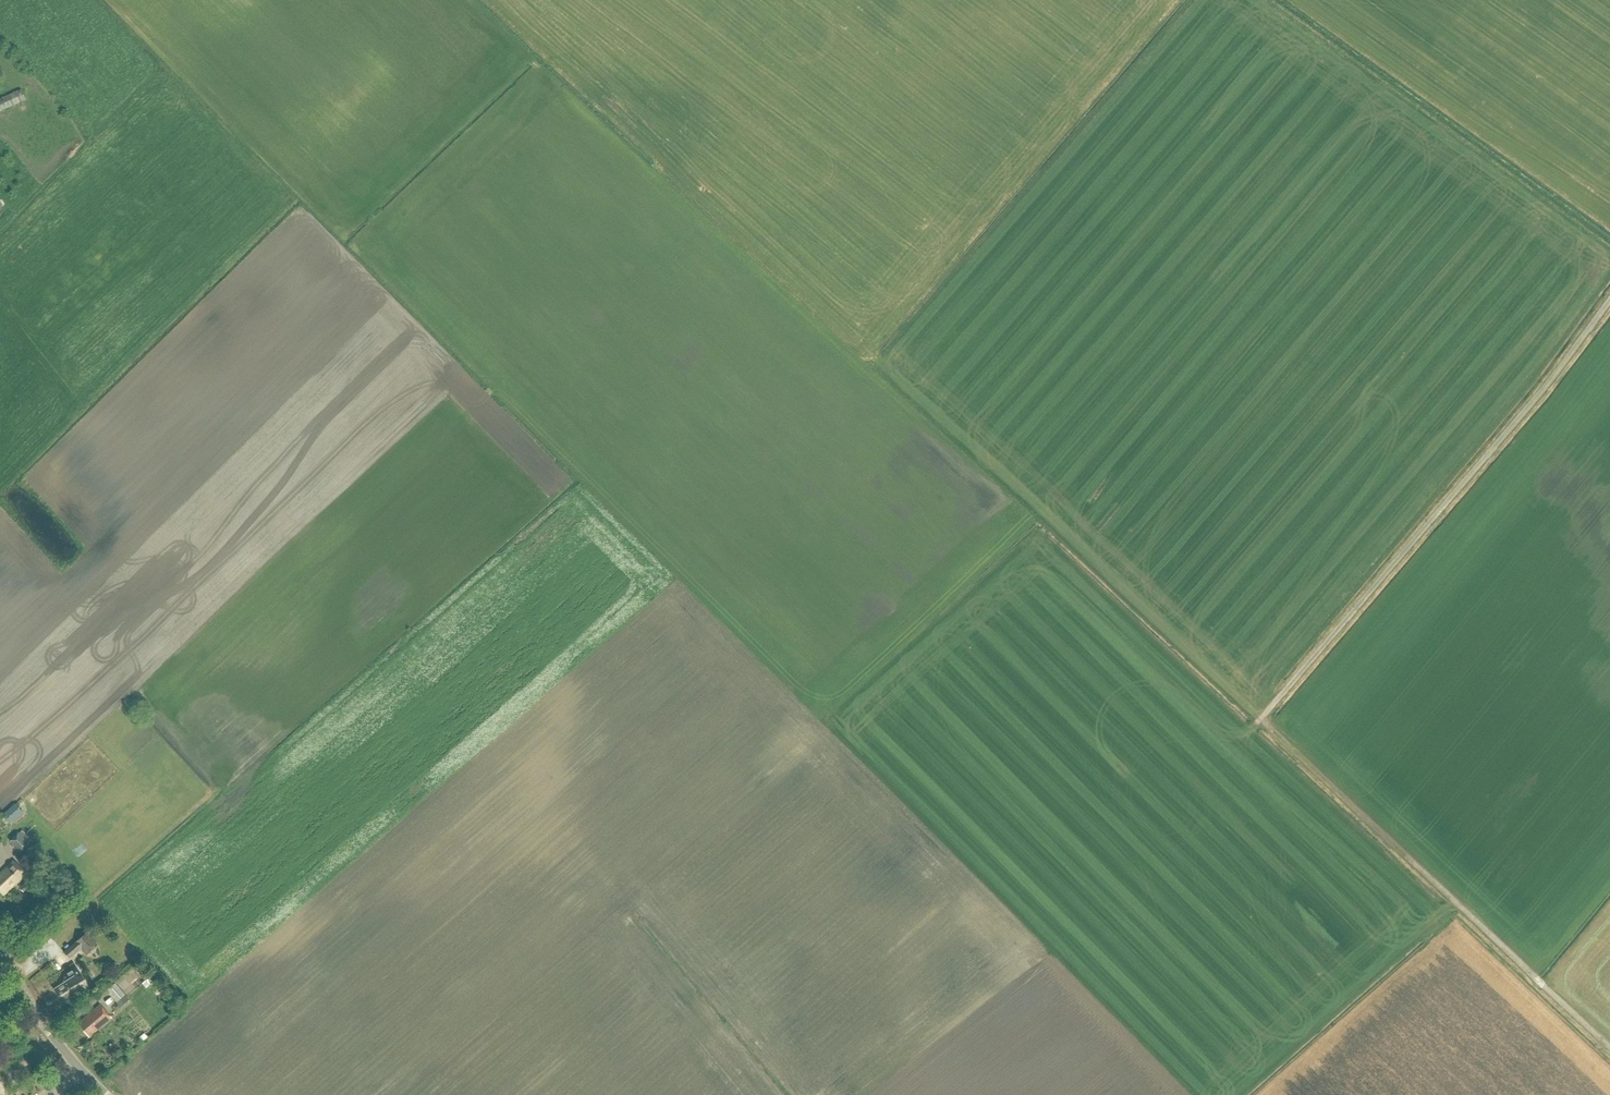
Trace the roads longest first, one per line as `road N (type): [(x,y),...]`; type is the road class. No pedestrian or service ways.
road 1 (unclassified): [(1262,716),(1545,390),(1609,301)]
road 2 (track): [(1609,1046),(1262,716)]
road 3 (tertiary): [(106,1094),(60,1047),(0,949)]

